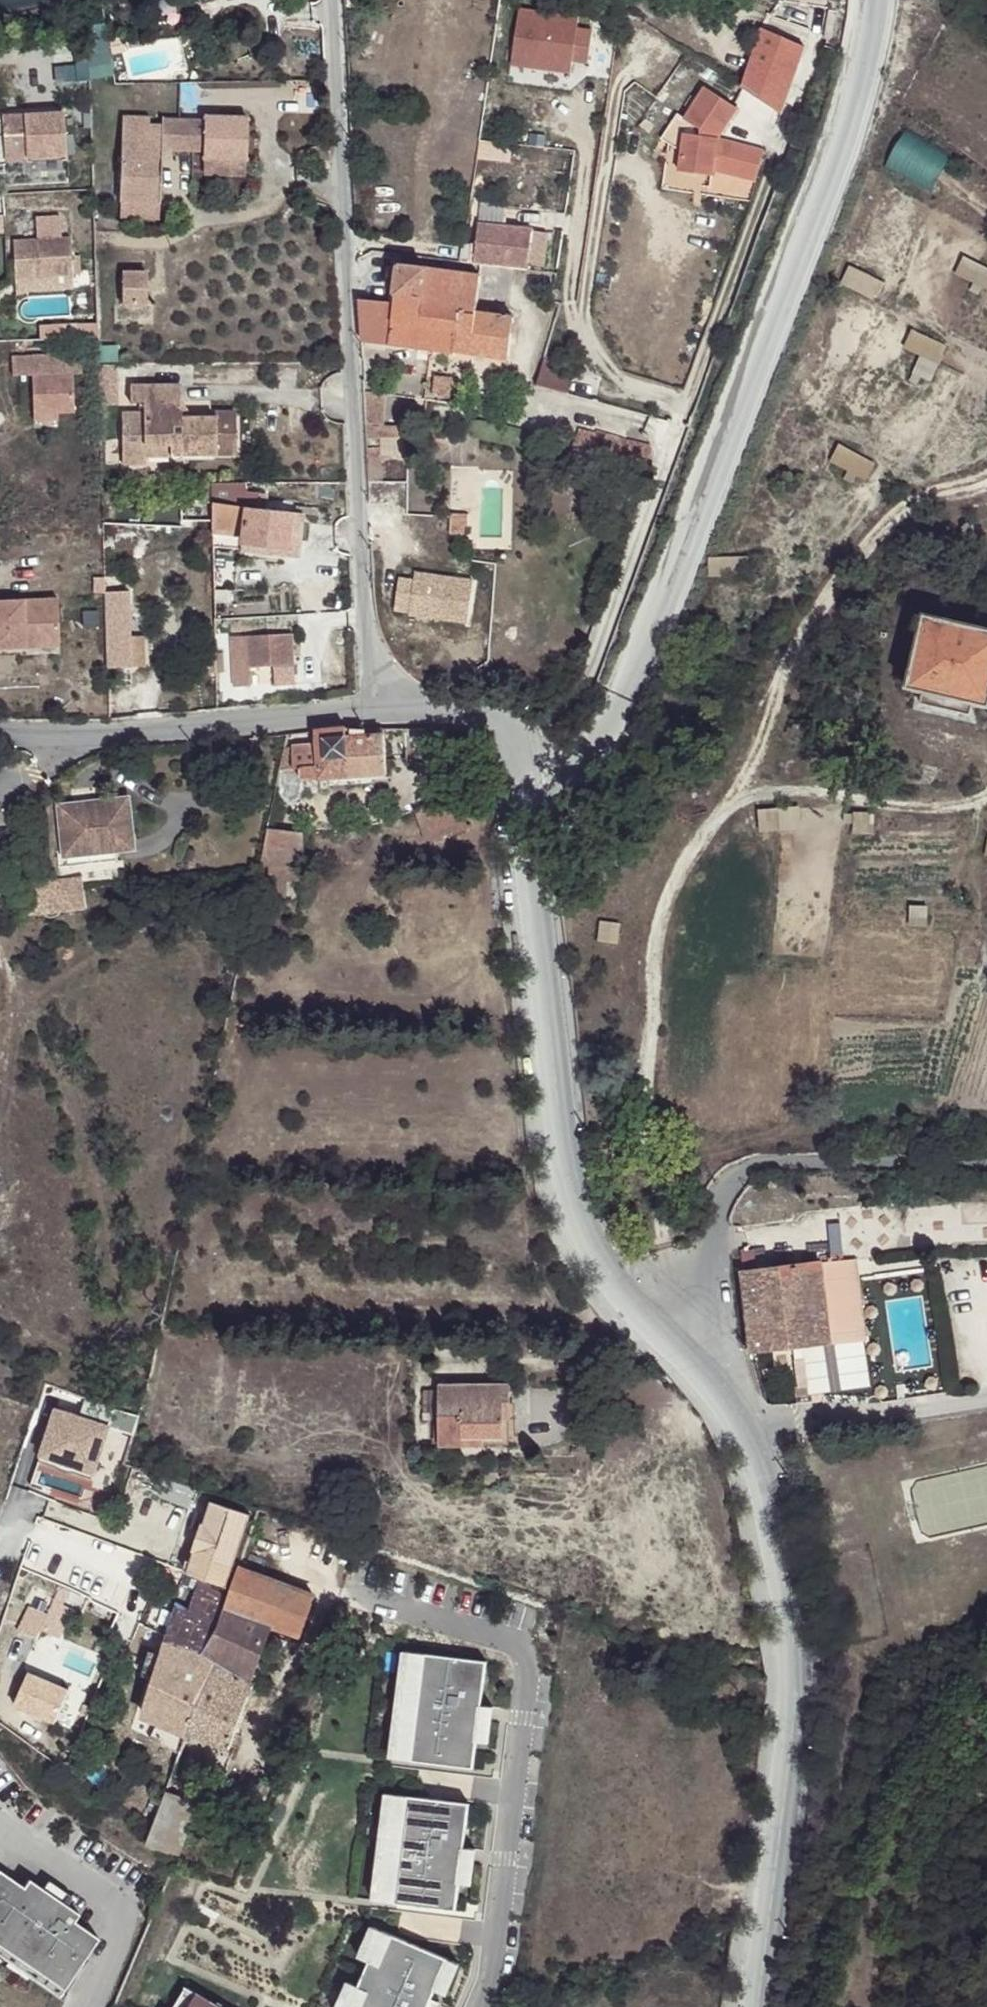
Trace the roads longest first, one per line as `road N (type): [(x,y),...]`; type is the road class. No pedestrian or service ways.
road 1 (unclassified): [(533,829),(599,787),(851,93),(872,0)]
road 2 (residential): [(371,716),(331,0)]
road 3 (residential): [(757,2006),(797,1678),(754,1444),(717,1384)]
road 4 (residential): [(717,1384),(637,1314),(602,1271),(582,1227),(565,1159),(533,829)]
road 5 (residential): [(986,1167),(789,1164),(736,1181),(715,1239),(717,1384)]
road 6 (residential): [(371,716),(70,739),(0,729)]
road 7 (track): [(986,1688),(926,1777),(876,1902),(849,2006)]
road 8 (residential): [(533,829),(529,782),(515,744),(497,728),(472,719),(371,716)]

